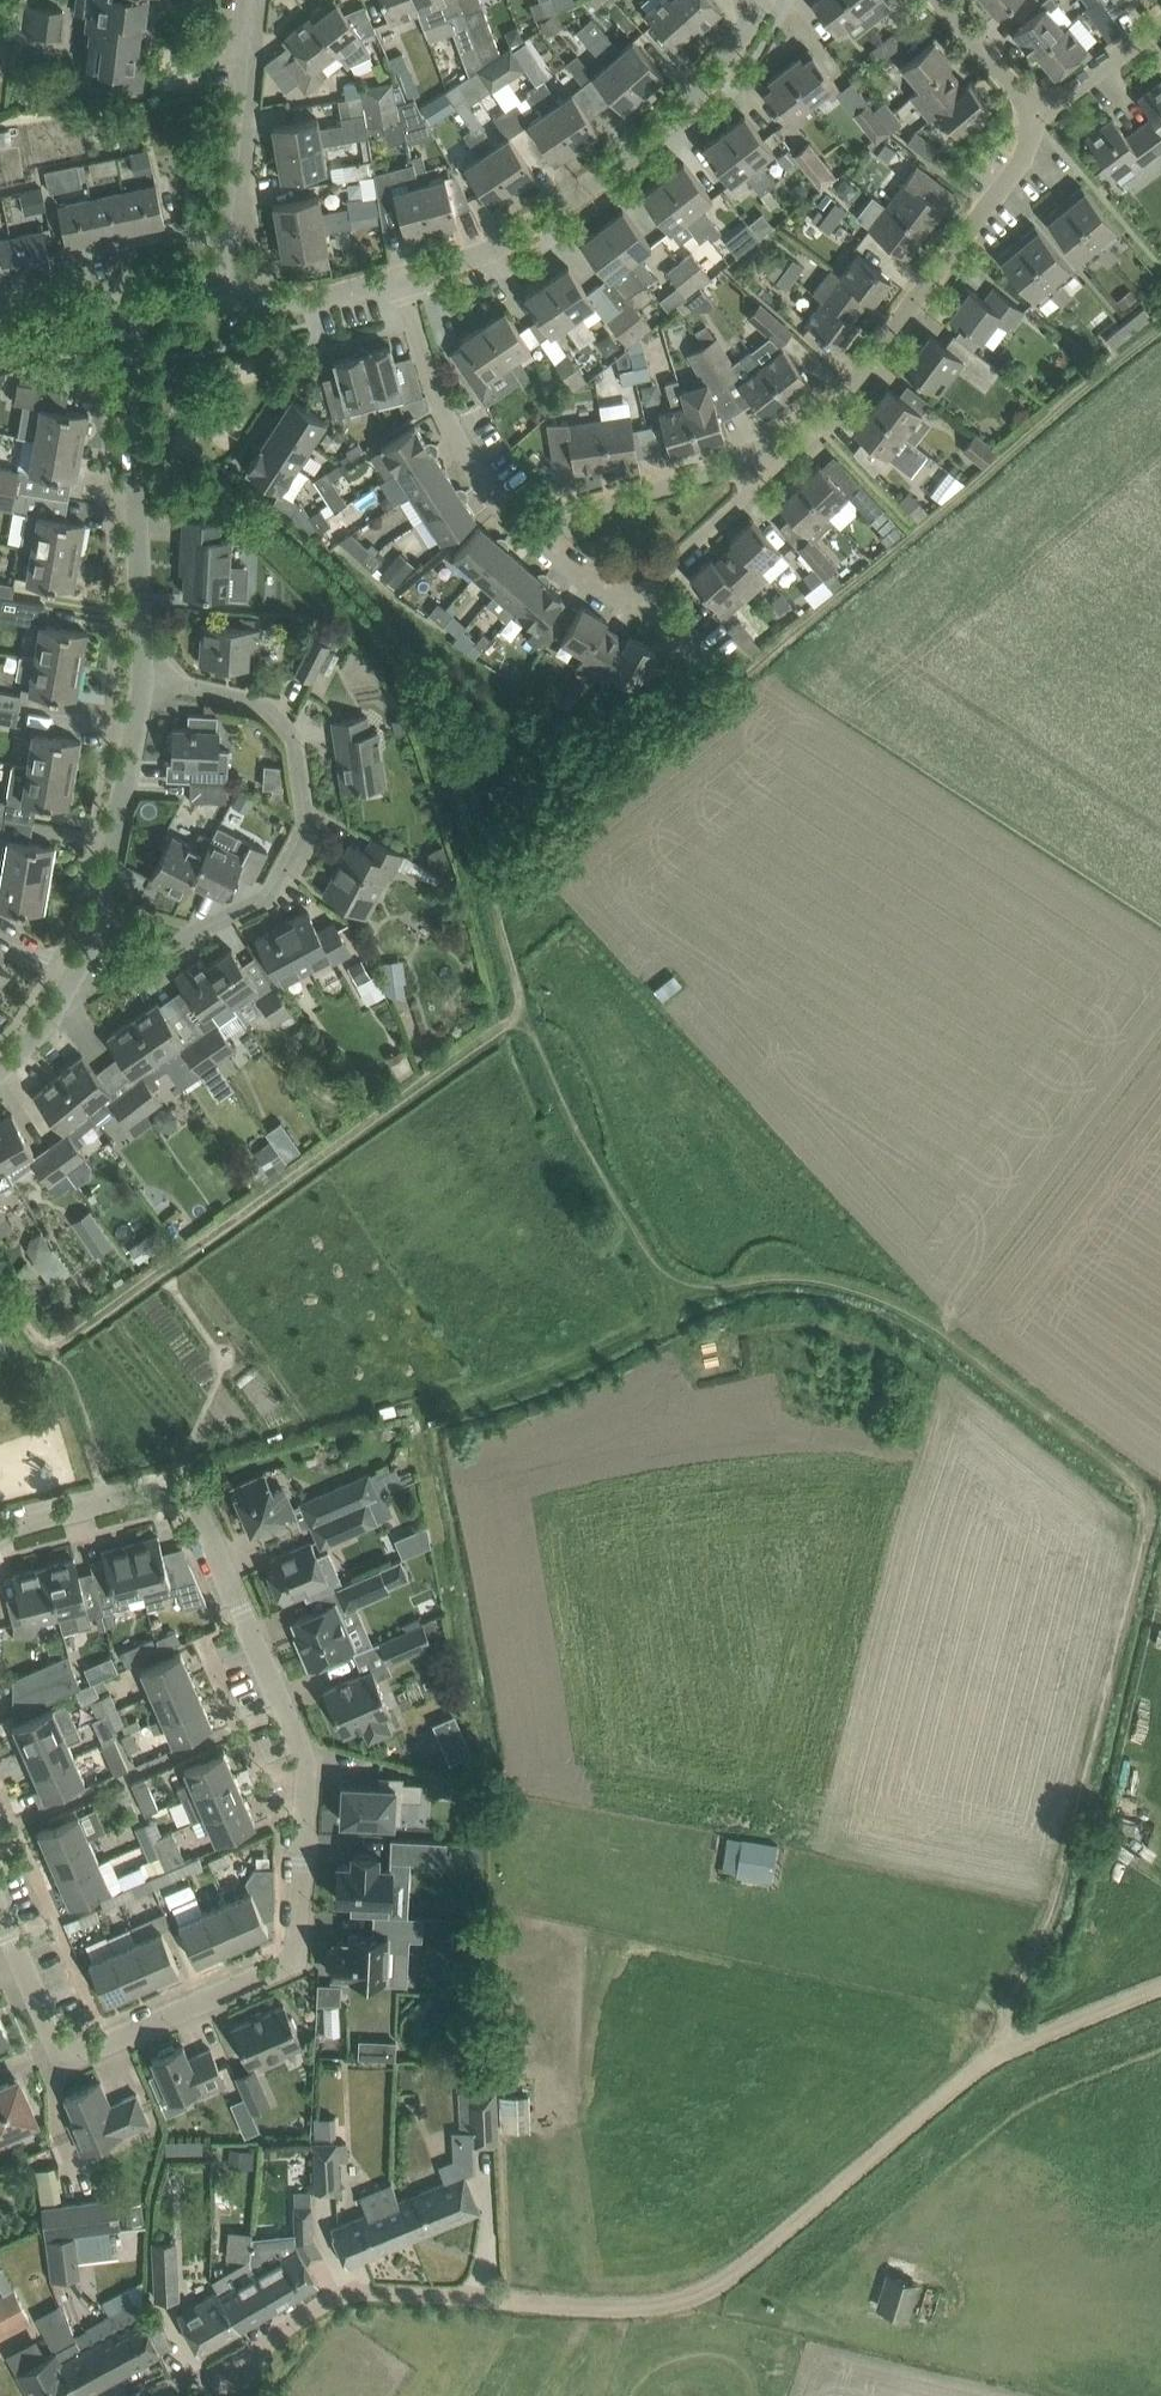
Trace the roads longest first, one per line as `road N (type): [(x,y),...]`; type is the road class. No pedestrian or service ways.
road 1 (track): [(1160,331),(503,883),(518,1019),(50,1343),(0,1295)]
road 2 (track): [(665,1324),(778,1277),(881,1300),(940,1329),(1145,1486),(1150,1512),(1054,1913),(1005,2014),(998,2055)]
road 3 (residential): [(0,1920),(54,2037),(71,2048),(90,2049),(285,1967),(297,1954),(303,1747),(194,1502),(182,1490)]
road 4 (track): [(493,2298),(641,2306),(690,2295),(785,2240),(998,2055),(1160,1990)]
road 5 (residential): [(72,974),(119,969),(268,896),(306,825),(295,741),(278,719),(255,701),(132,676)]
road 6 (residential): [(399,278),(493,250),(678,114),(726,60),(759,0)]
road 7 (residential): [(798,445),(1006,184),(1038,121)]
road 8 (residential): [(132,676),(123,305)]
road 9 (track): [(518,1019),(677,1351)]
road 10 (residential): [(524,526),(603,580),(630,585),(798,445)]
road 11 (residential): [(72,974),(119,846),(132,676)]
road 12 (residential): [(253,0),(230,301)]
road 13 (residential): [(524,526),(798,445)]
road 14 (residential): [(399,278),(454,441),(524,526)]
road 15 (residential): [(271,2349),(337,2295),(384,2288),(493,2298)]
road 16 (residential): [(0,1534),(167,1487),(182,1490)]
road 17 (residential): [(230,301),(326,298),(399,278)]
road 18 (residential): [(1038,121),(1160,16)]
road 19 (residential): [(1038,121),(941,0)]
road 20 (residential): [(0,350),(123,305)]
road 21 (residential): [(156,2395),(271,2349)]

